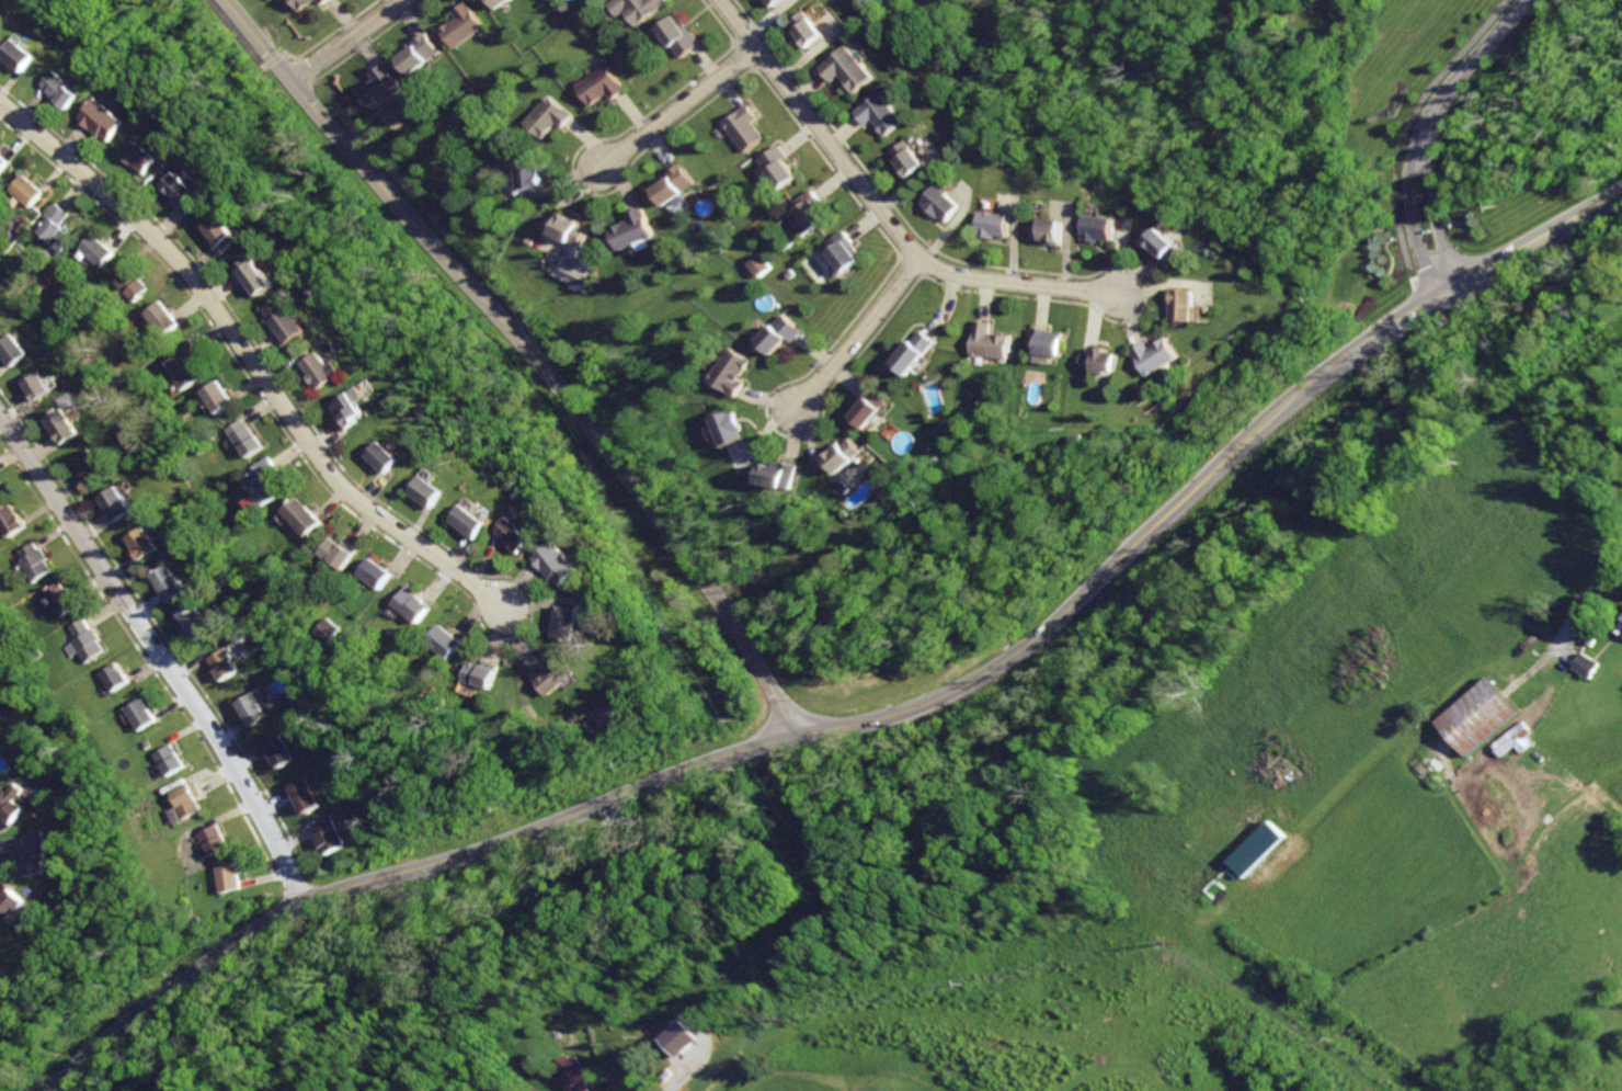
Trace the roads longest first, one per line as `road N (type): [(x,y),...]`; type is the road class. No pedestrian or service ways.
road 1 (secondary): [(56,1090),(119,1026),(297,906),(480,852),(777,739),(949,694),(1065,612),(1316,378),(1621,192)]
road 2 (residential): [(221,0),(575,413),(807,731)]
road 3 (residential): [(505,609),(334,480),(192,274),(0,103)]
road 4 (residential): [(297,906),(202,720),(0,415)]
road 5 (residential): [(718,0),(916,258),(976,281),(1120,296)]
road 6 (residential): [(916,258),(789,411)]
road 7 (residential): [(755,48),(598,168)]
road 8 (residential): [(1519,0),(1462,59),(1428,112),(1418,146)]
road 9 (residential): [(288,81),(397,0)]
road 10 (residential): [(1418,146),(1407,193),(1420,250),(1436,264)]
road 11 (residential): [(1436,264),(1418,146)]

